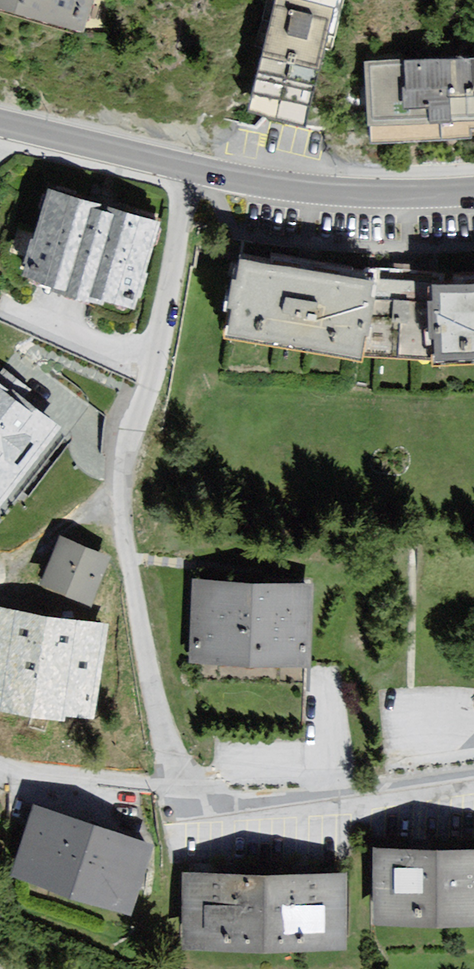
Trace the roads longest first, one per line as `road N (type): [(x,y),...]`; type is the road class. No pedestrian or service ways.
road 1 (residential): [(190,168),(120,471),(122,523),(179,767),(191,791),(243,811),(473,775)]
road 2 (tertiary): [(190,168),(327,192),(473,191)]
road 3 (tertiary): [(0,122),(190,168)]

